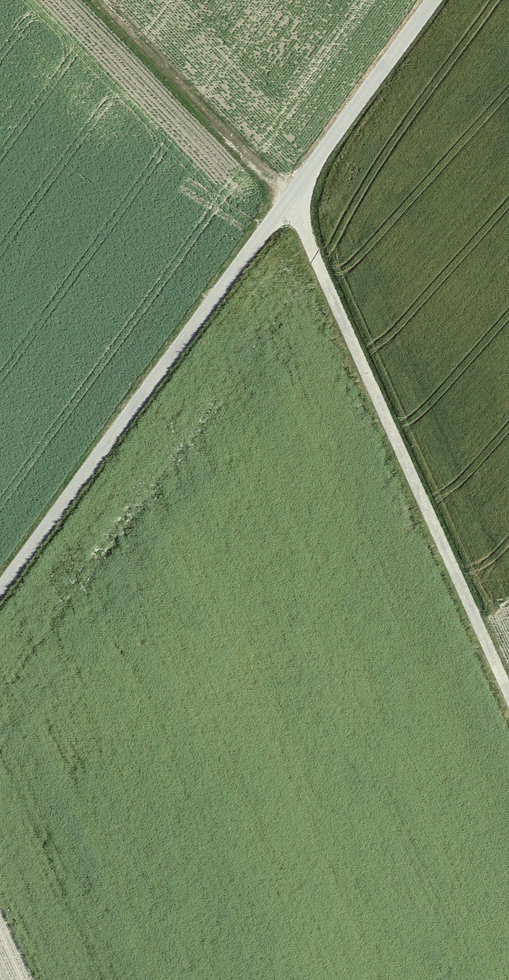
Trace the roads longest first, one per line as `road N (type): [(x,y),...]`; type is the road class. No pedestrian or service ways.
road 1 (unclassified): [(0,587),(429,0)]
road 2 (track): [(299,175),(508,658)]

